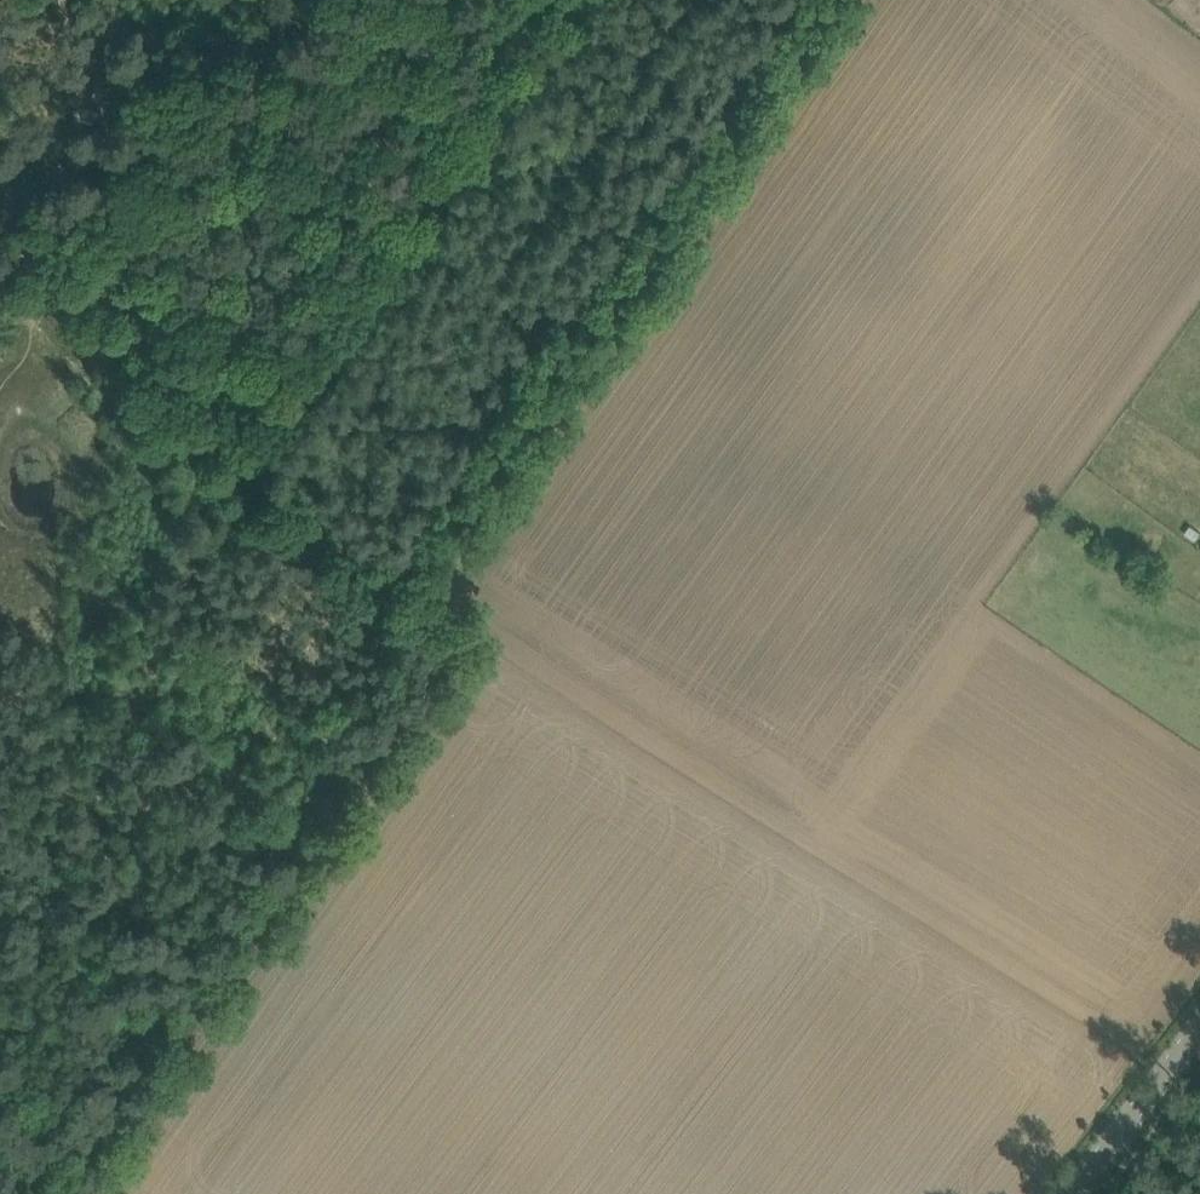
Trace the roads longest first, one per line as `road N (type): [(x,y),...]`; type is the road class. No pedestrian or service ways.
road 1 (unclassified): [(1053,1193),(1199,999)]

